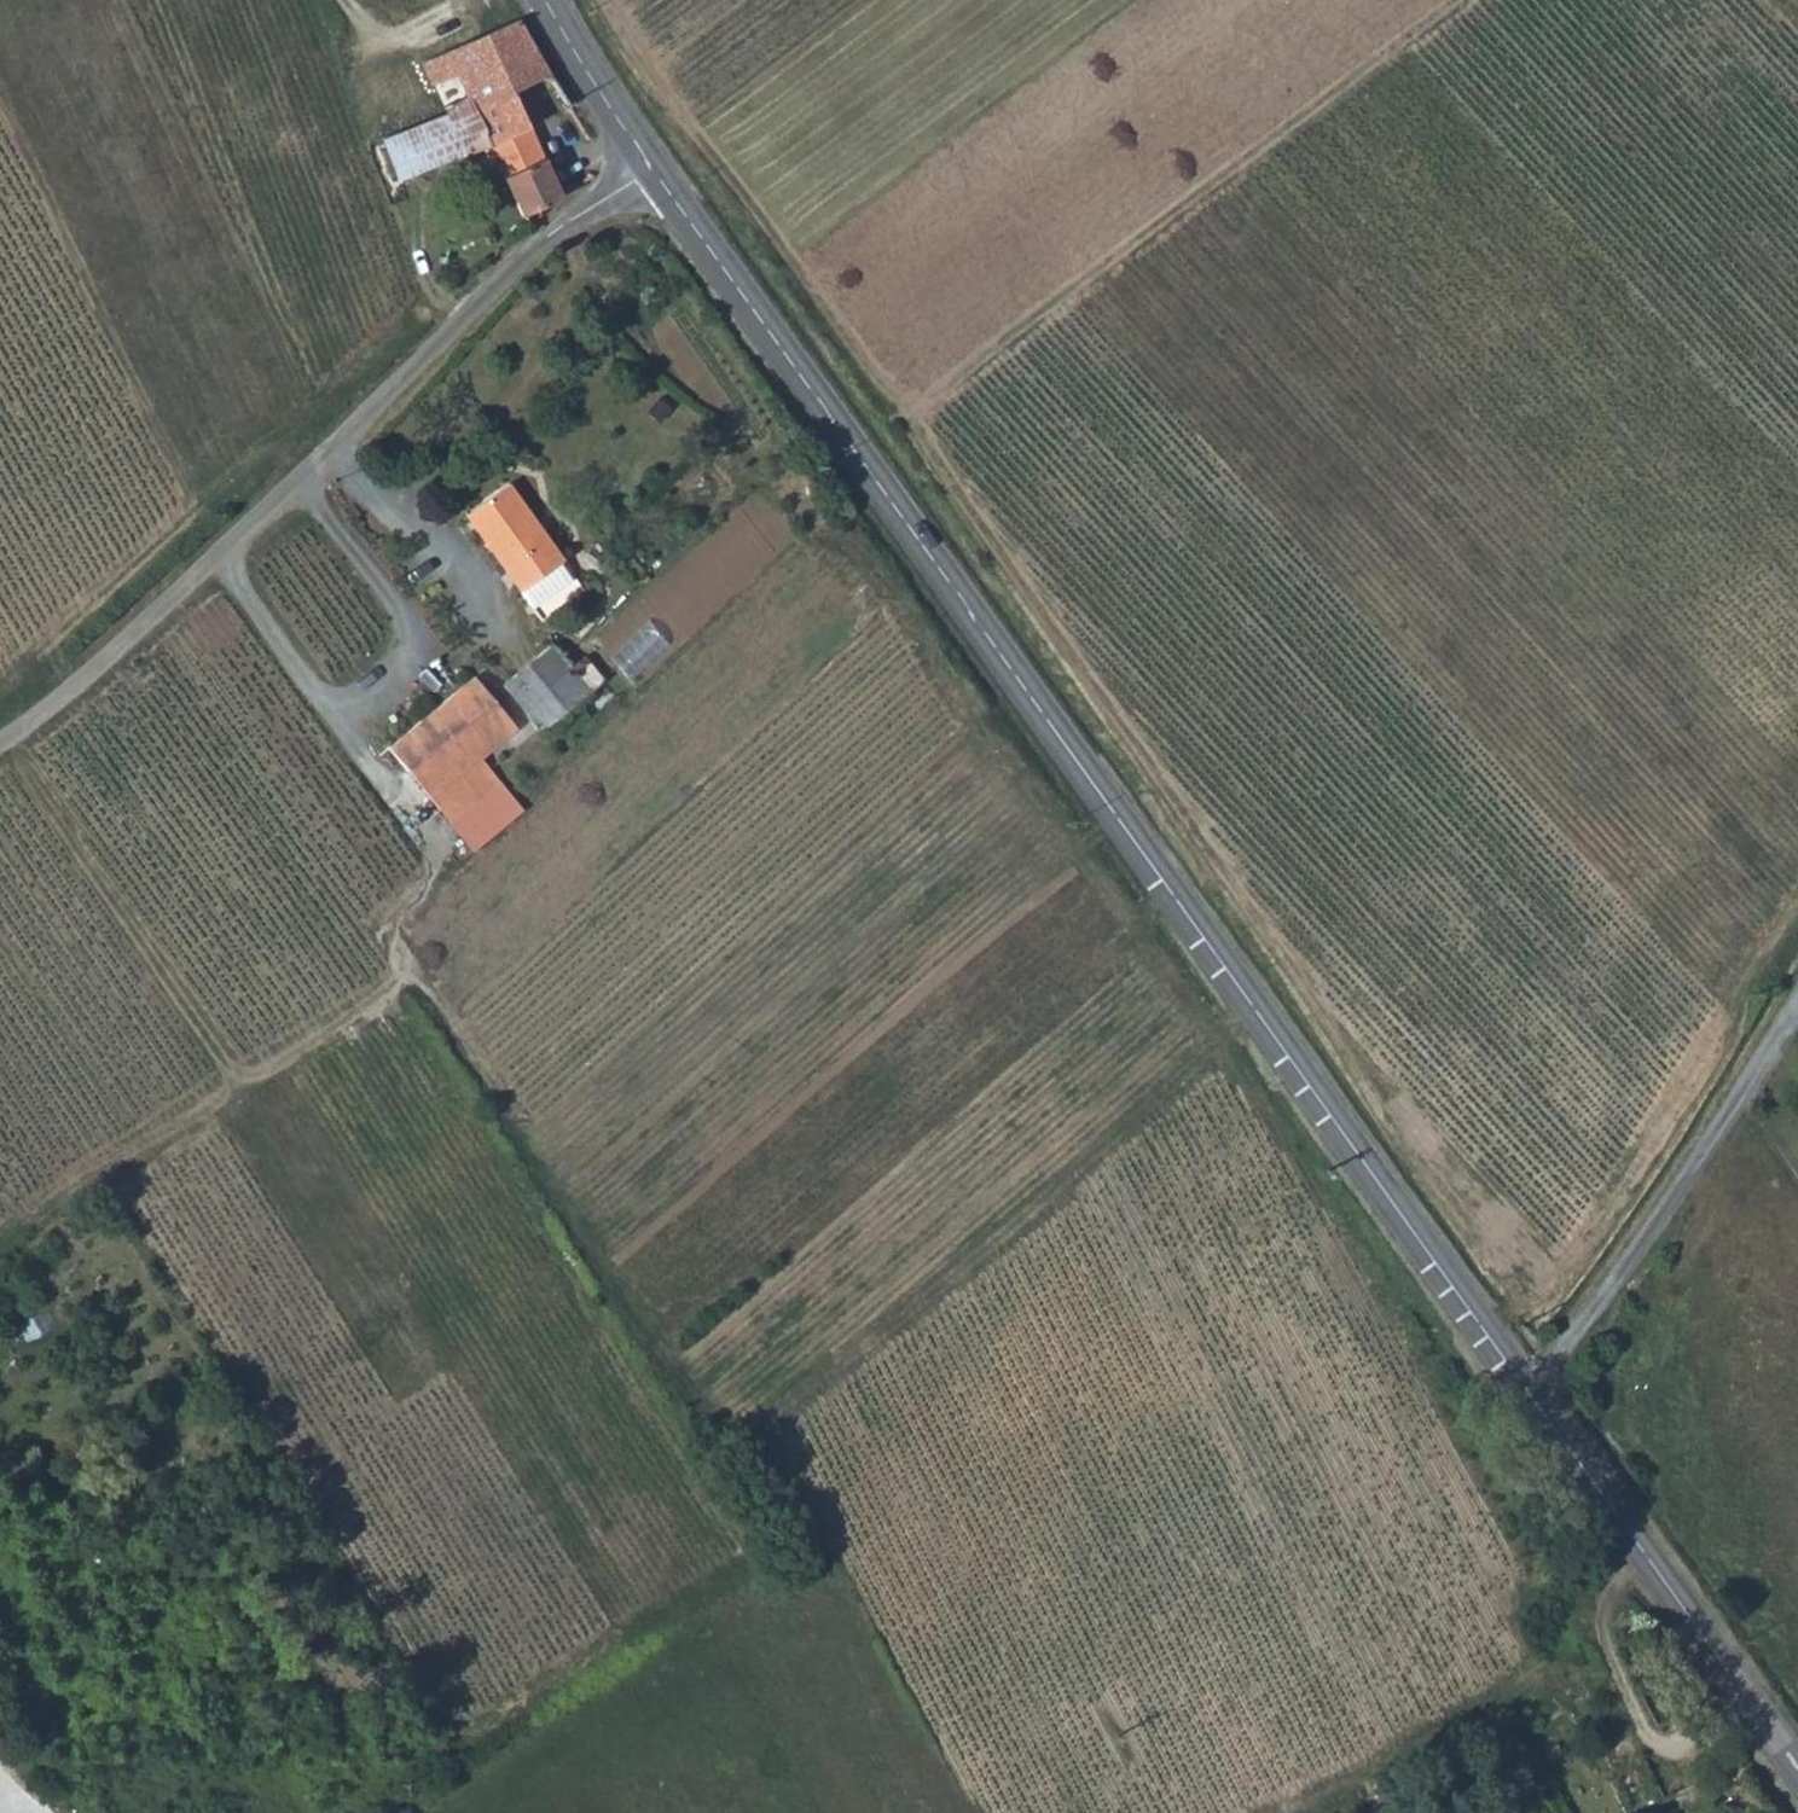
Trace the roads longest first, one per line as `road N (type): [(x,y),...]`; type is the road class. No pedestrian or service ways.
road 1 (tertiary): [(1797,1774),(651,170)]
road 2 (unclassified): [(651,170),(520,265),(163,616),(0,749)]
road 3 (tertiary): [(651,170),(544,0)]

